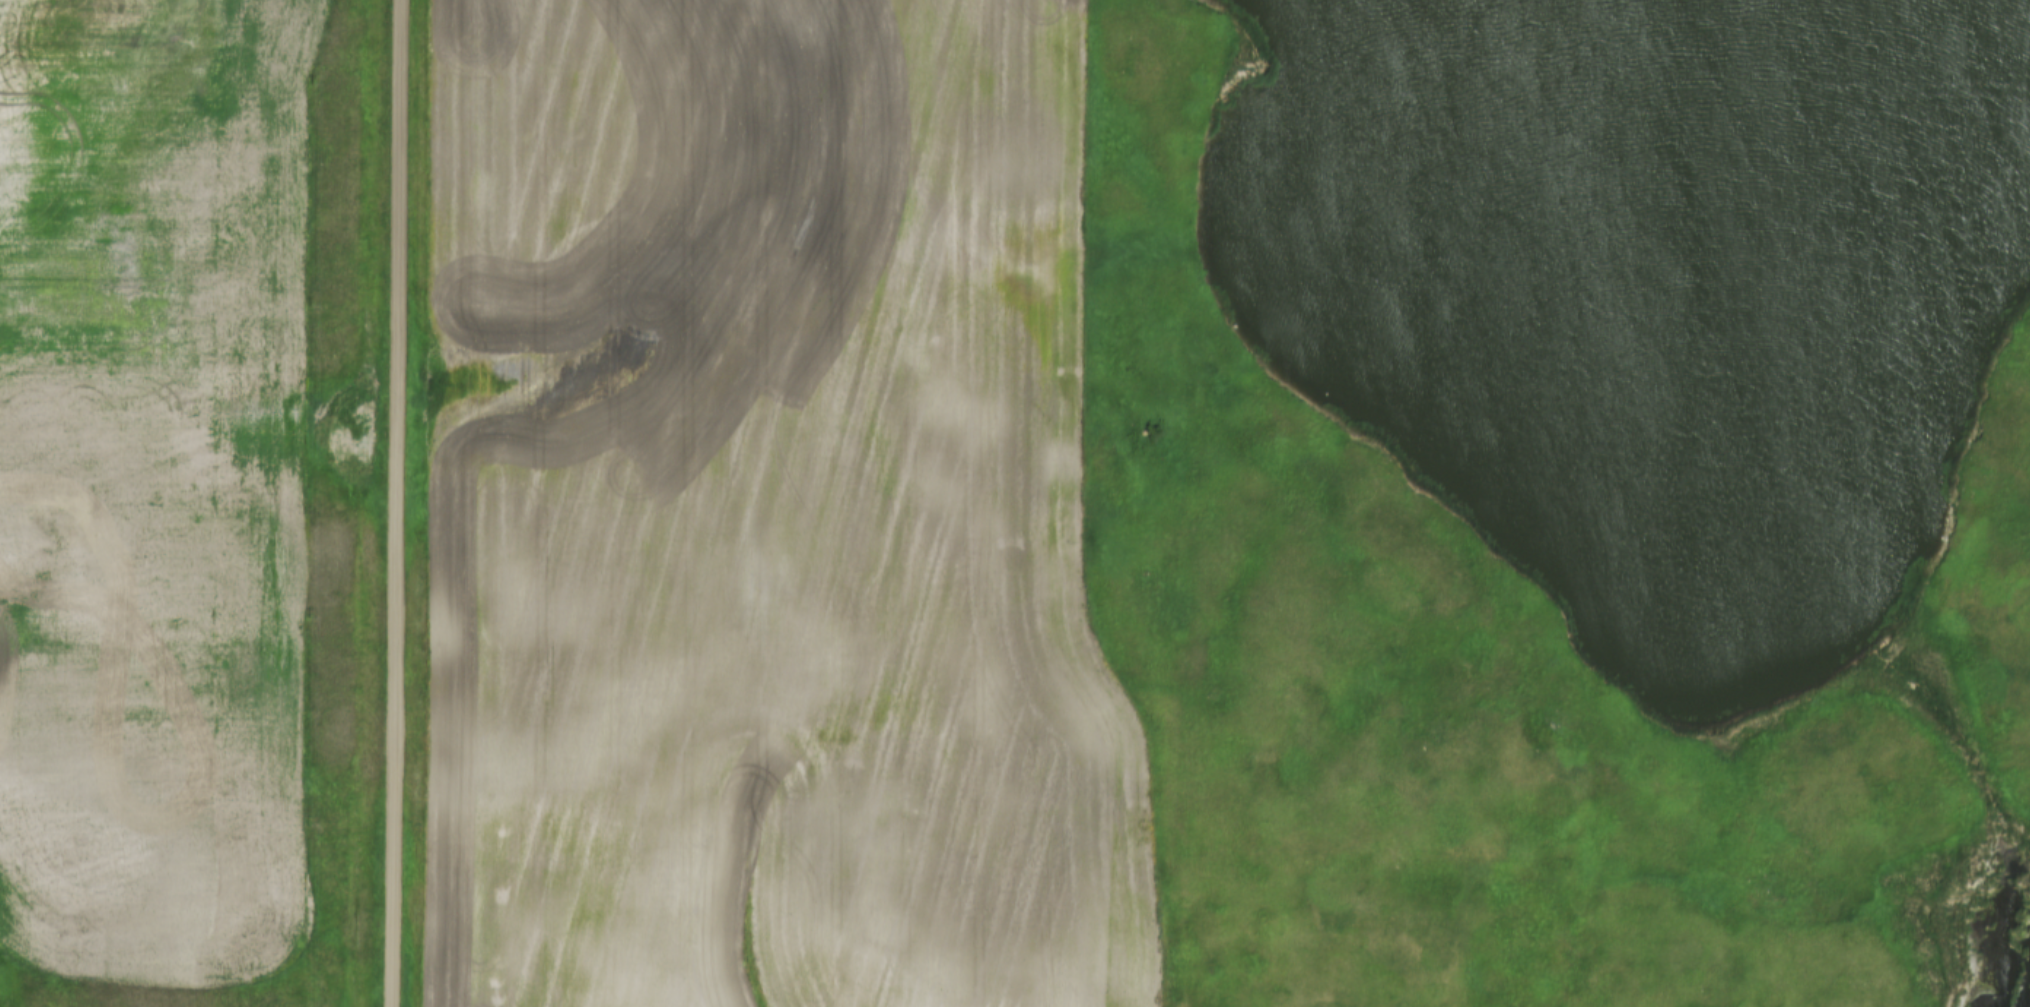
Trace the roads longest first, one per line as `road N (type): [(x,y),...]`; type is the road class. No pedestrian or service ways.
road 1 (residential): [(396,1006),(405,0)]

